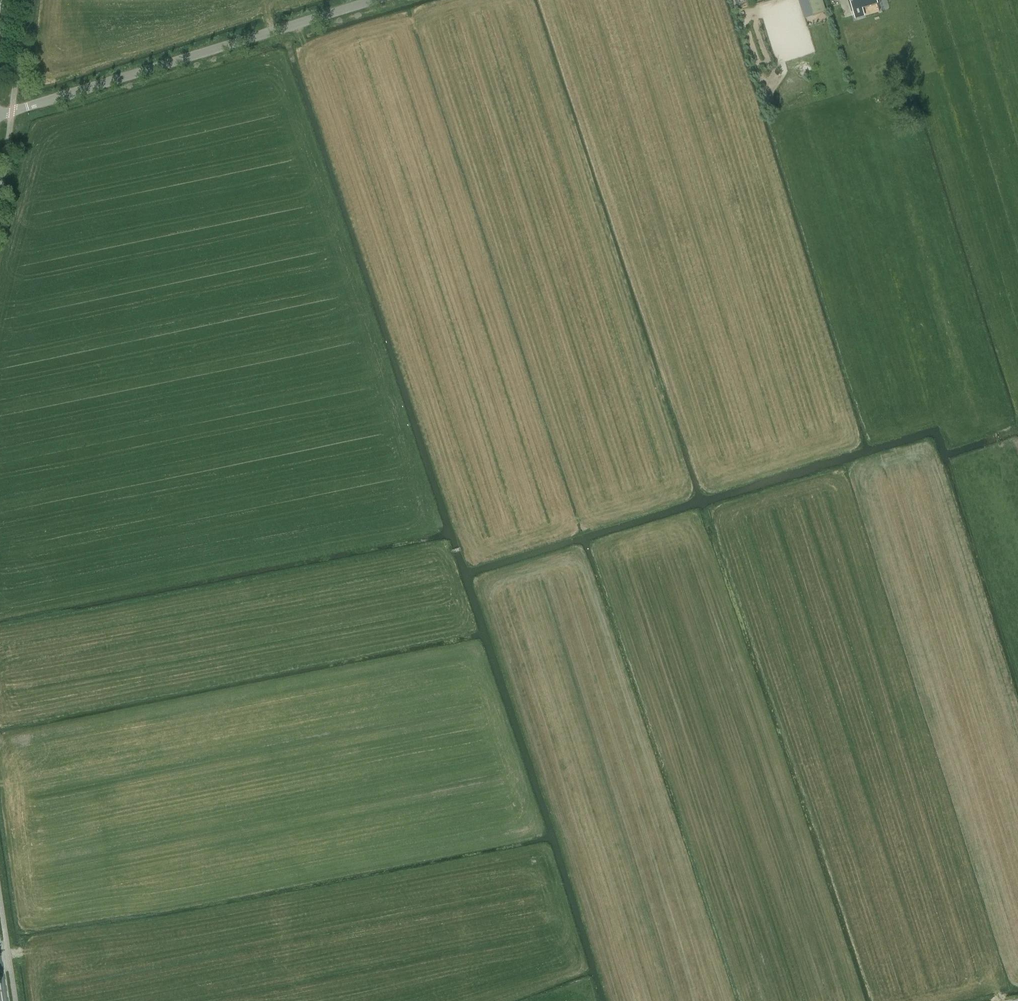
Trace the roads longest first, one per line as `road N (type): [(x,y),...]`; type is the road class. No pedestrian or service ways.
road 1 (unclassified): [(11,114),(404,0)]

